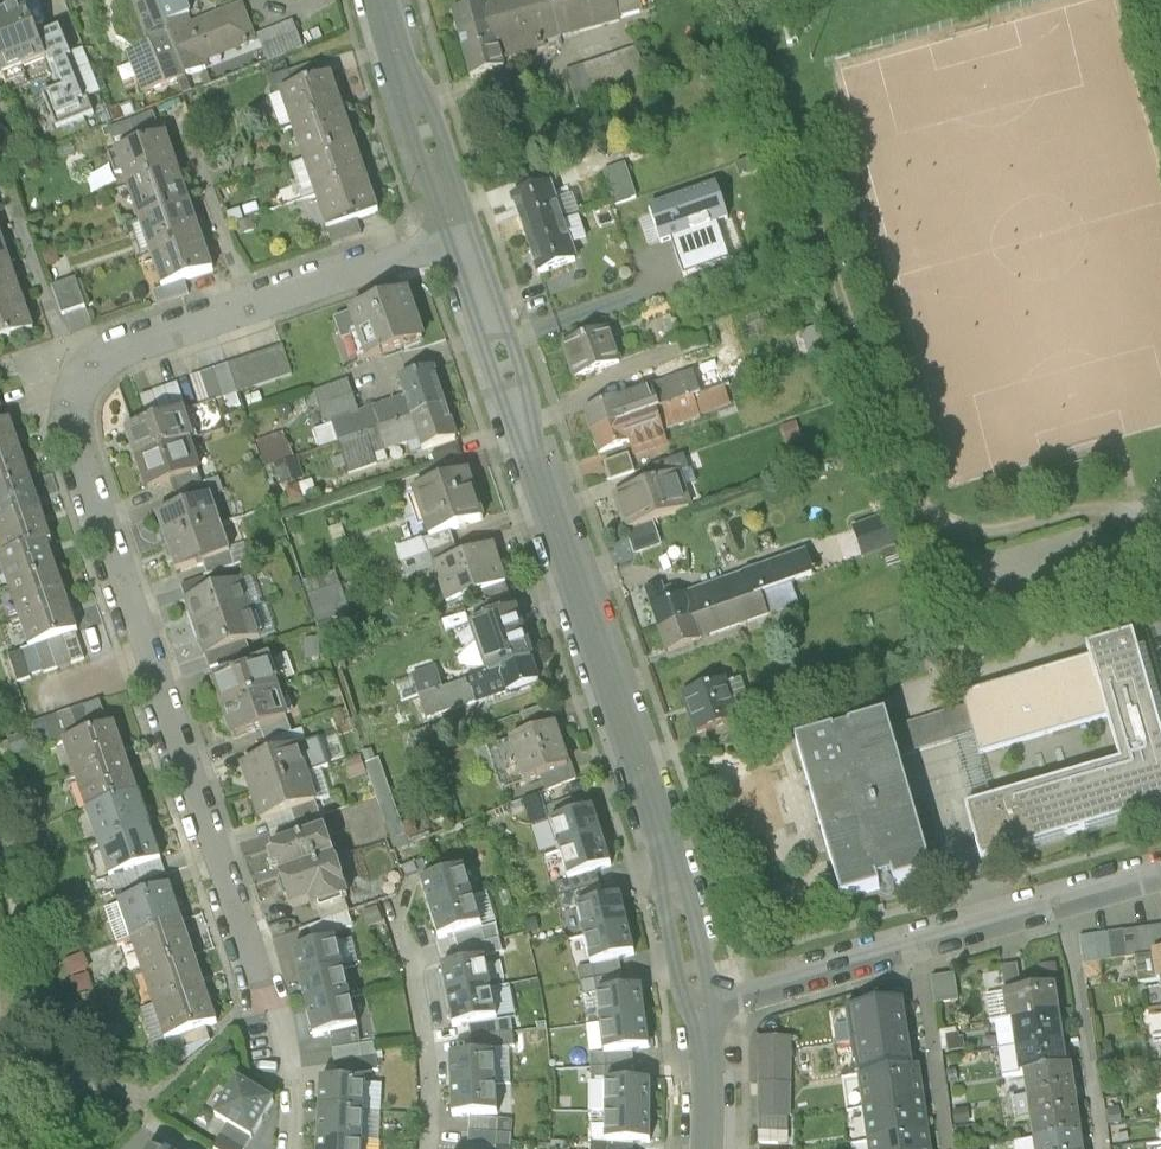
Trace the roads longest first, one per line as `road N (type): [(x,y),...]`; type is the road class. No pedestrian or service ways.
road 1 (residential): [(462,236),(121,347),(93,364),(72,406),(79,444),(277,1009)]
road 2 (tertiary): [(462,236),(675,871),(702,1010)]
road 3 (tertiary): [(383,0),(462,236)]
road 4 (residential): [(1060,906),(1104,1148)]
road 5 (residential): [(702,1010),(915,951)]
road 6 (residential): [(430,1148),(426,1037),(404,937)]
road 7 (residential): [(915,951),(948,1148)]
road 8 (residential): [(915,951),(1060,906)]
road 9 (residential): [(277,1009),(291,1076),(288,1148)]
road 10 (tertiary): [(702,1010),(709,1148)]

